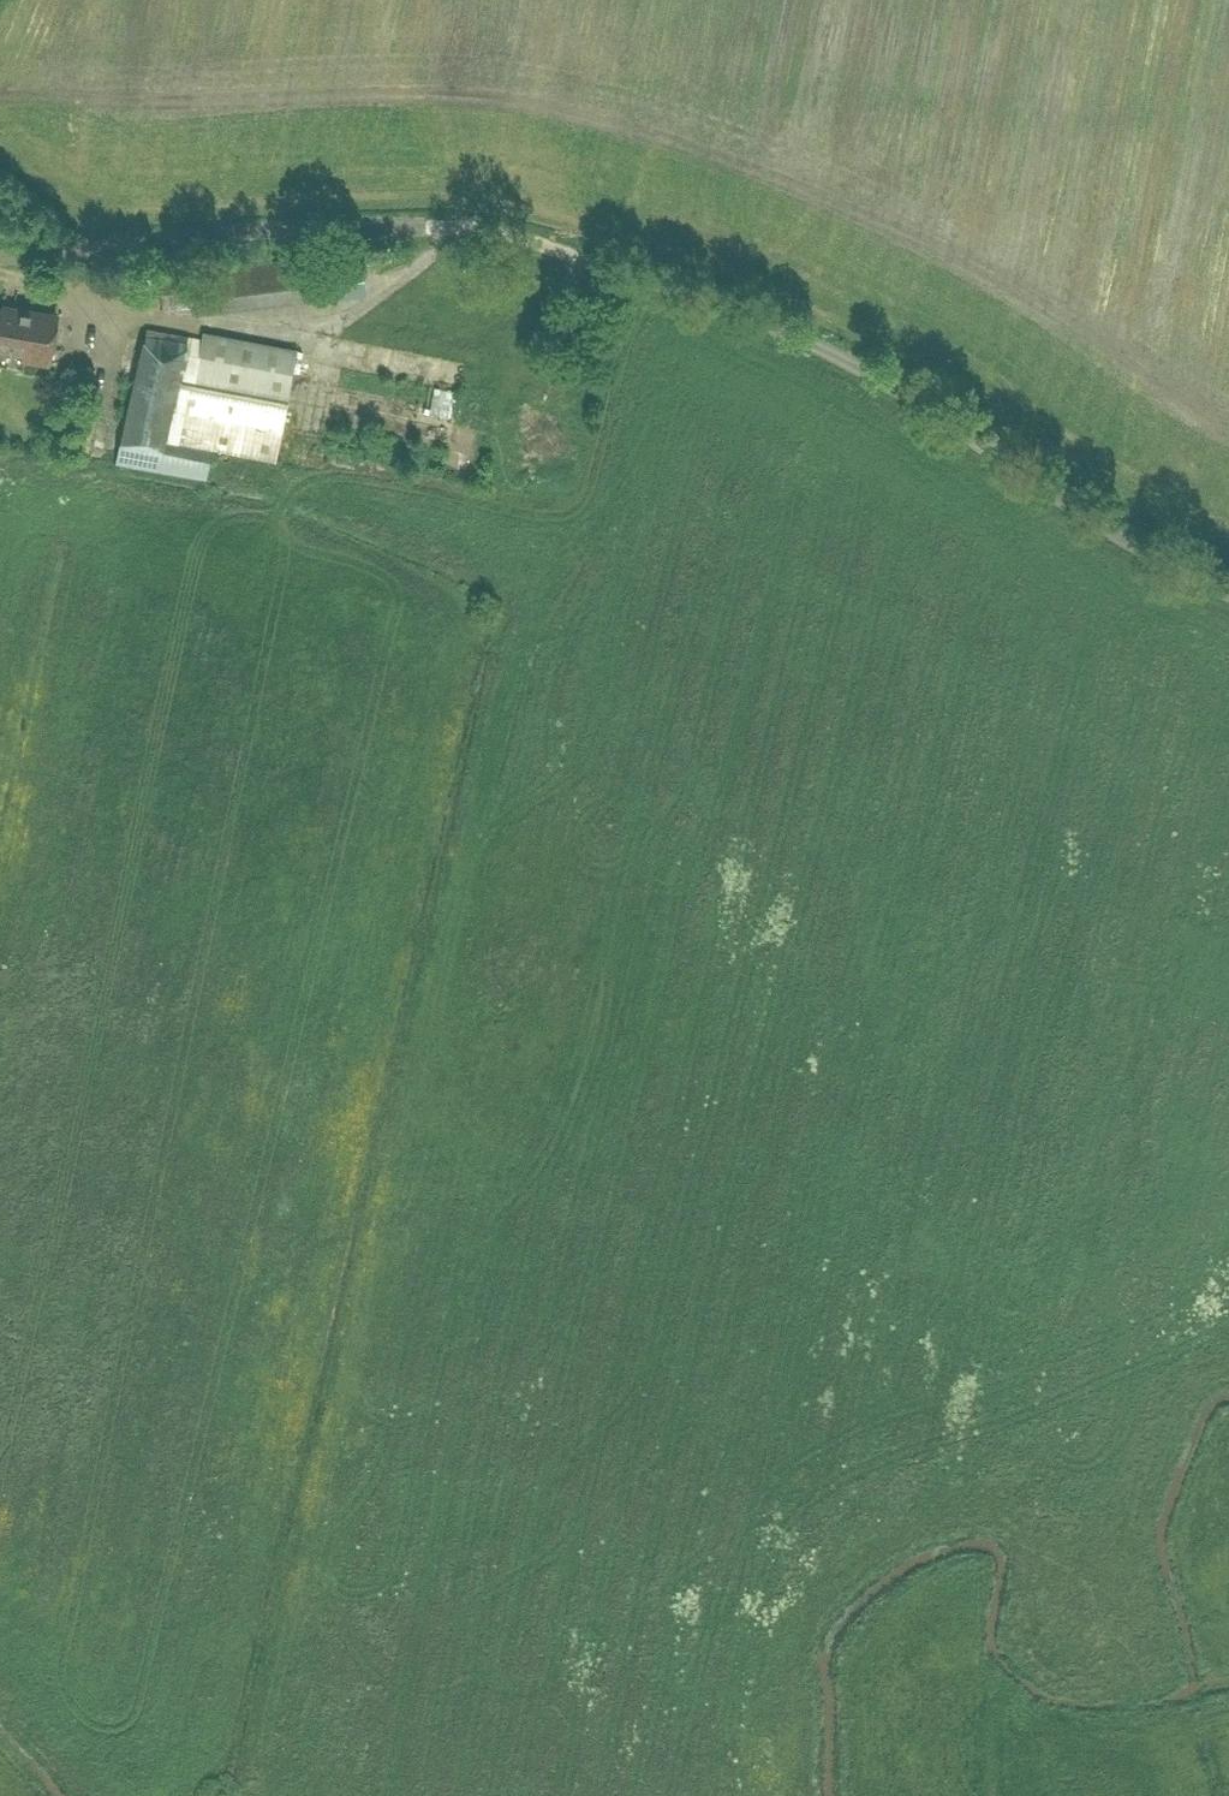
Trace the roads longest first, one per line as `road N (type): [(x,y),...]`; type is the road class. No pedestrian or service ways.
road 1 (track): [(1228,590),(1040,483),(841,356),(709,300),(533,241),(476,229),(318,225),(0,252)]

